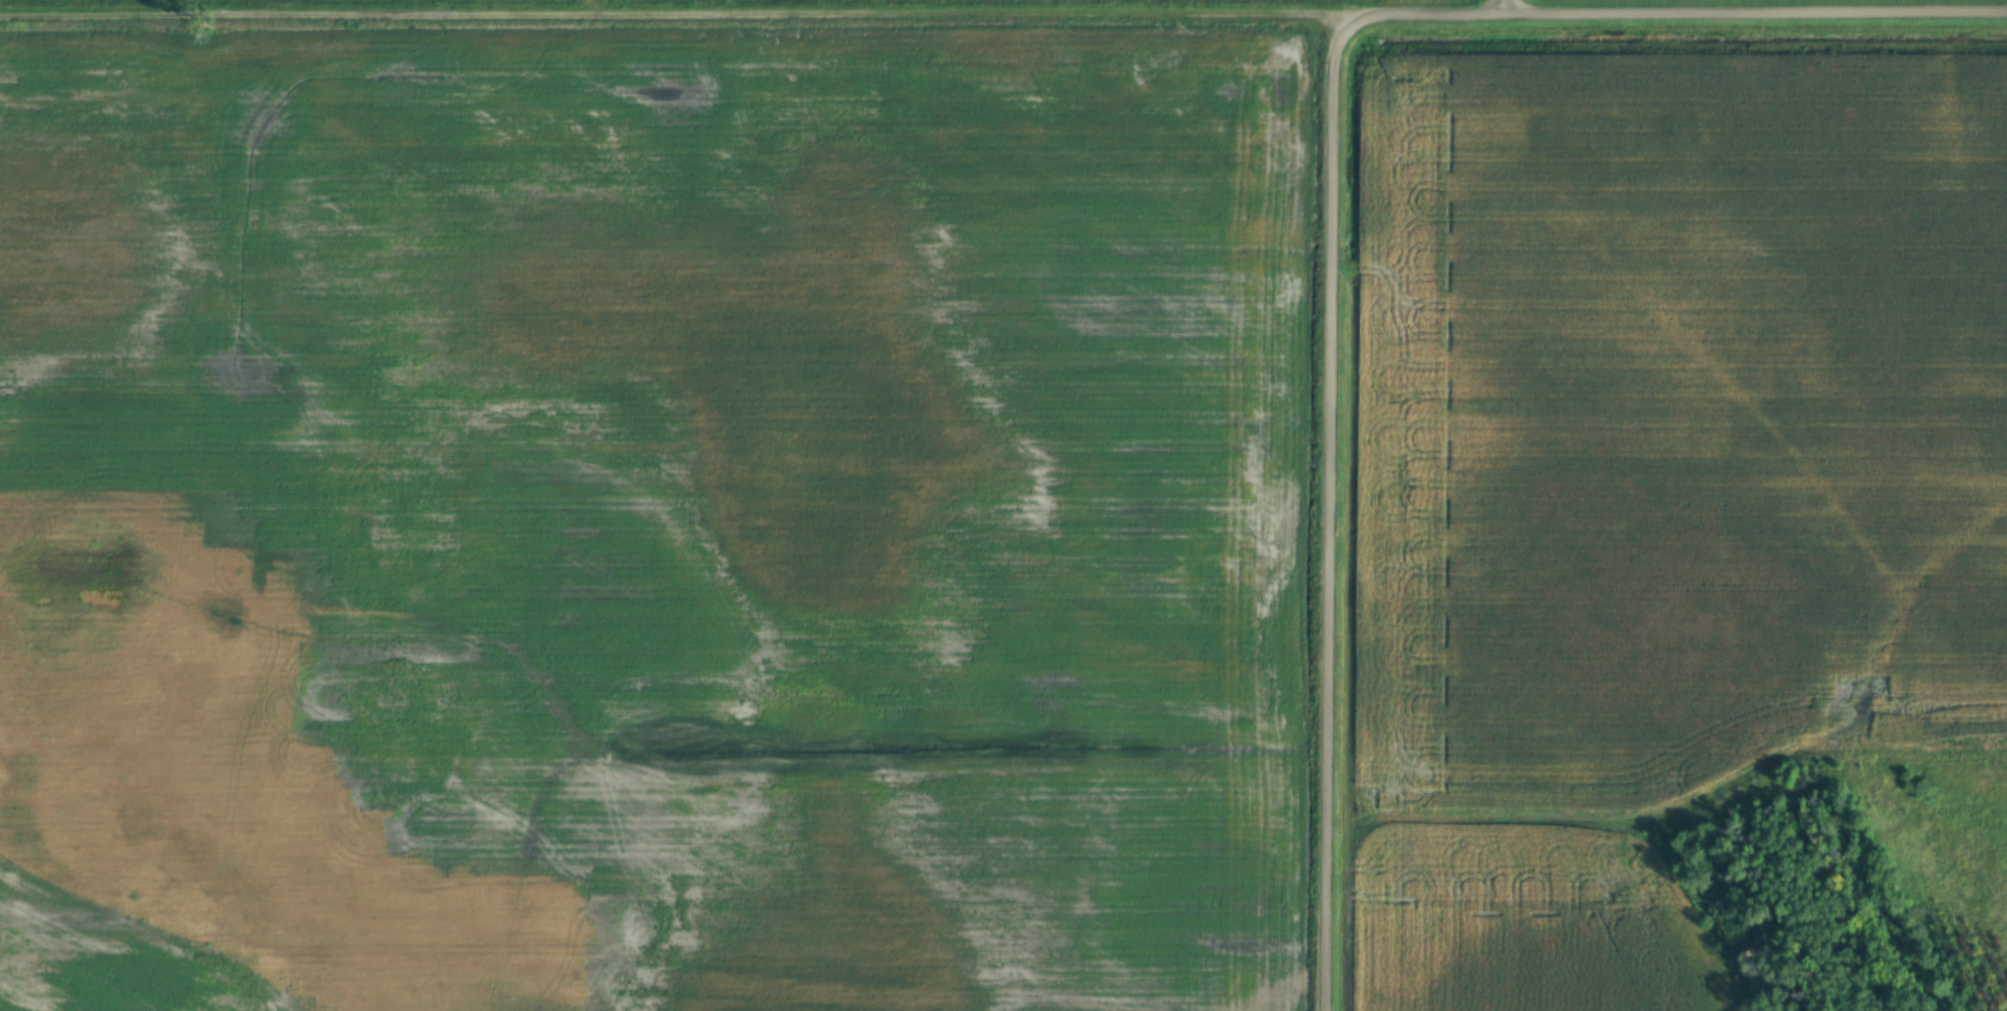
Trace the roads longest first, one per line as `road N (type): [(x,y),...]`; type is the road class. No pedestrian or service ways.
road 1 (track): [(1345,22),(1309,12),(1032,10),(0,14)]
road 2 (residential): [(1330,1010),(1339,301),(1327,73),(1345,22)]
road 3 (residential): [(2006,12),(1366,13),(1345,22)]

